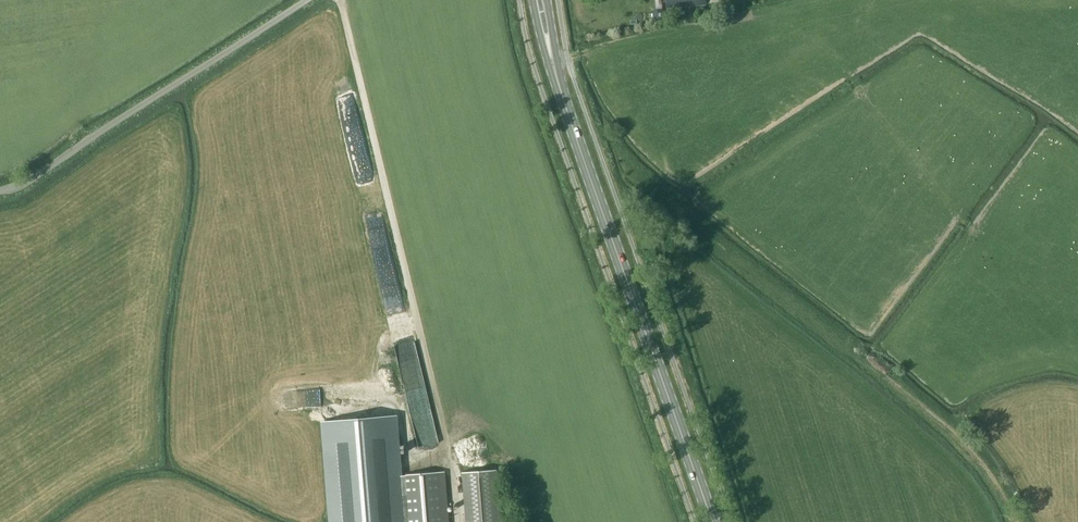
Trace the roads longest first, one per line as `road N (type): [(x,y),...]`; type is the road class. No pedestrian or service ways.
road 1 (primary): [(711,521),(580,148),(539,0)]
road 2 (unclassified): [(0,192),(37,177),(304,0)]

